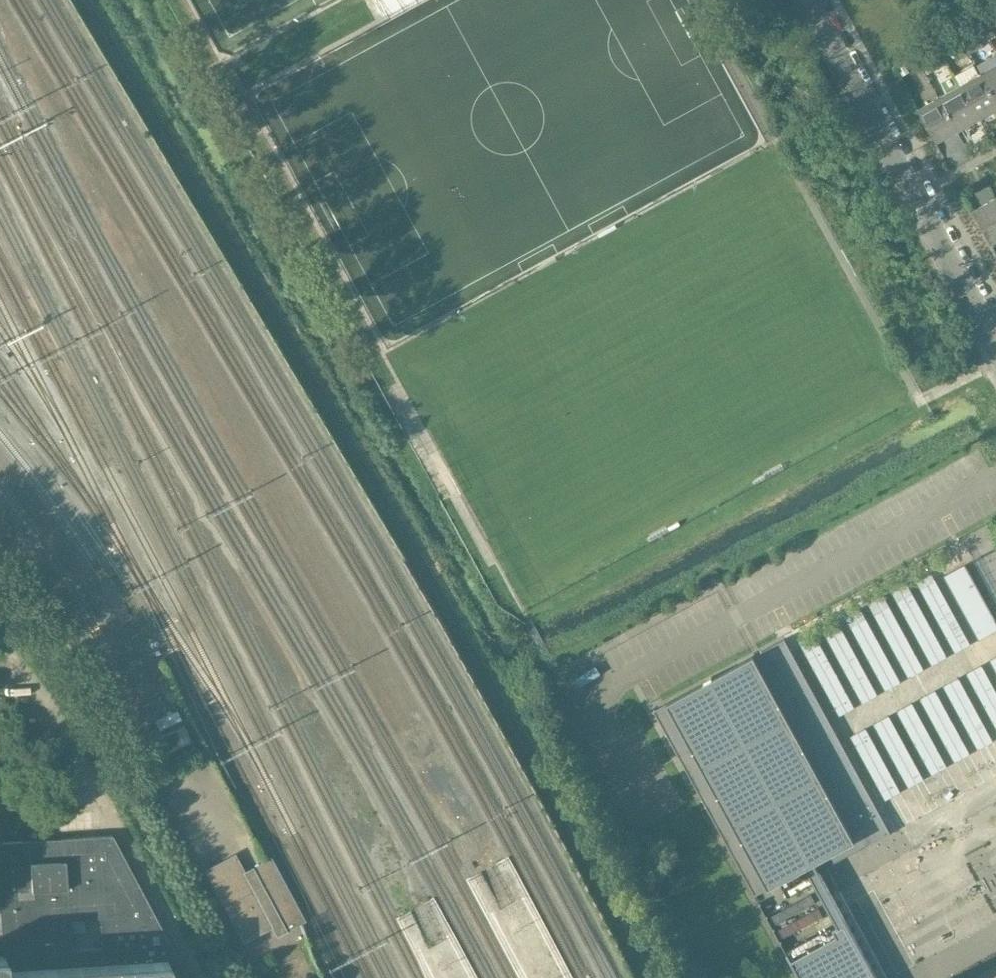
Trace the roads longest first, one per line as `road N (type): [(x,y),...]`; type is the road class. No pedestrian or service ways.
road 1 (residential): [(995,349),(805,0)]

